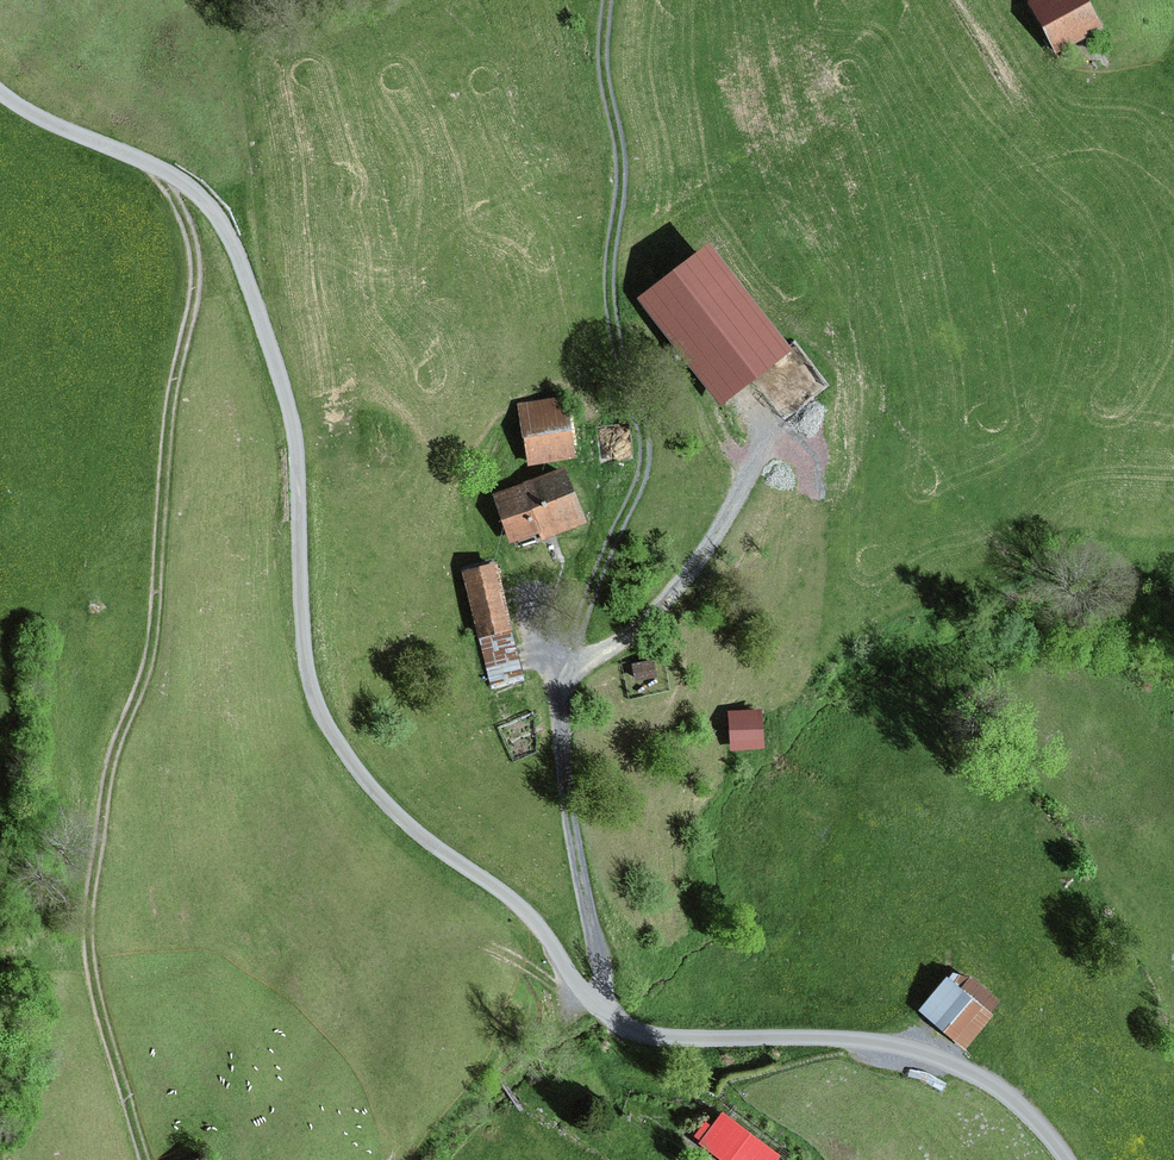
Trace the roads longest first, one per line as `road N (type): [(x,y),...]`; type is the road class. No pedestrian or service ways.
road 1 (track): [(1068,1159),(992,1083),(936,1056),(869,1039),(633,1030),(576,982),(524,910),(389,806),(331,734),(307,673),(288,404),(223,227),(173,176),(0,92)]
road 2 (track): [(156,166),(183,215),(196,270),(170,409),(153,635),(107,779),(88,939),(106,1037),(144,1159)]
road 3 (track): [(560,676),(604,553),(640,484),(647,444),(615,337),(608,266),(619,155),(604,74),(608,0)]
road 4 (track): [(606,1010),(565,773),(560,676)]
road 5 (track): [(560,676),(664,603),(725,521),(766,430)]

